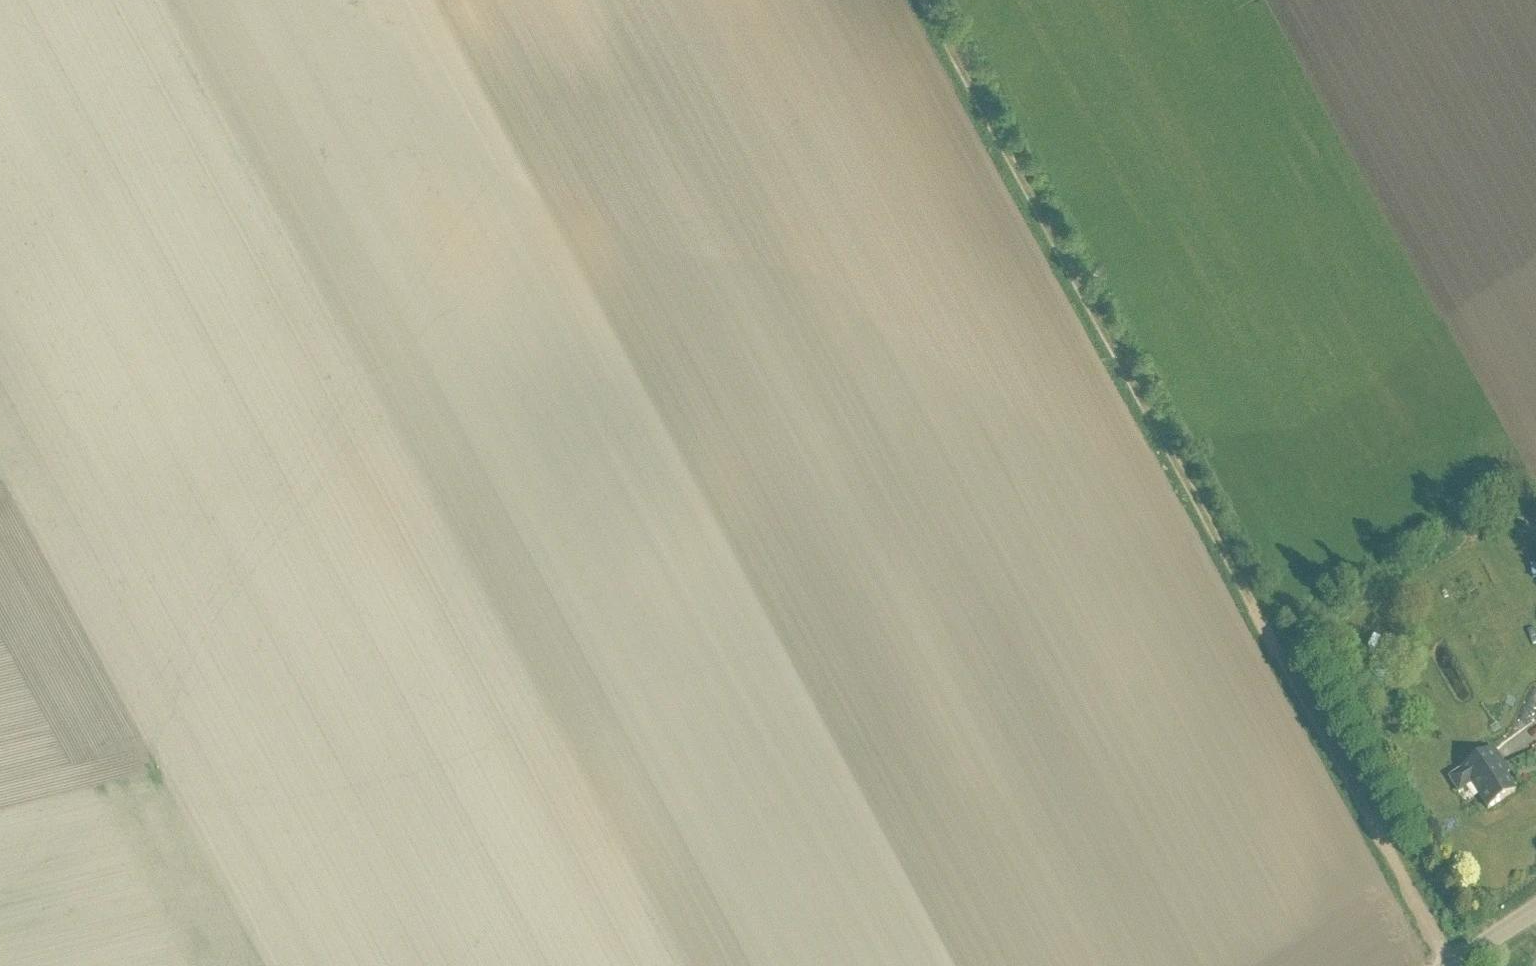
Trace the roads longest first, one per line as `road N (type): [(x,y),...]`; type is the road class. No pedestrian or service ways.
road 1 (track): [(923,0),(1451,965)]

